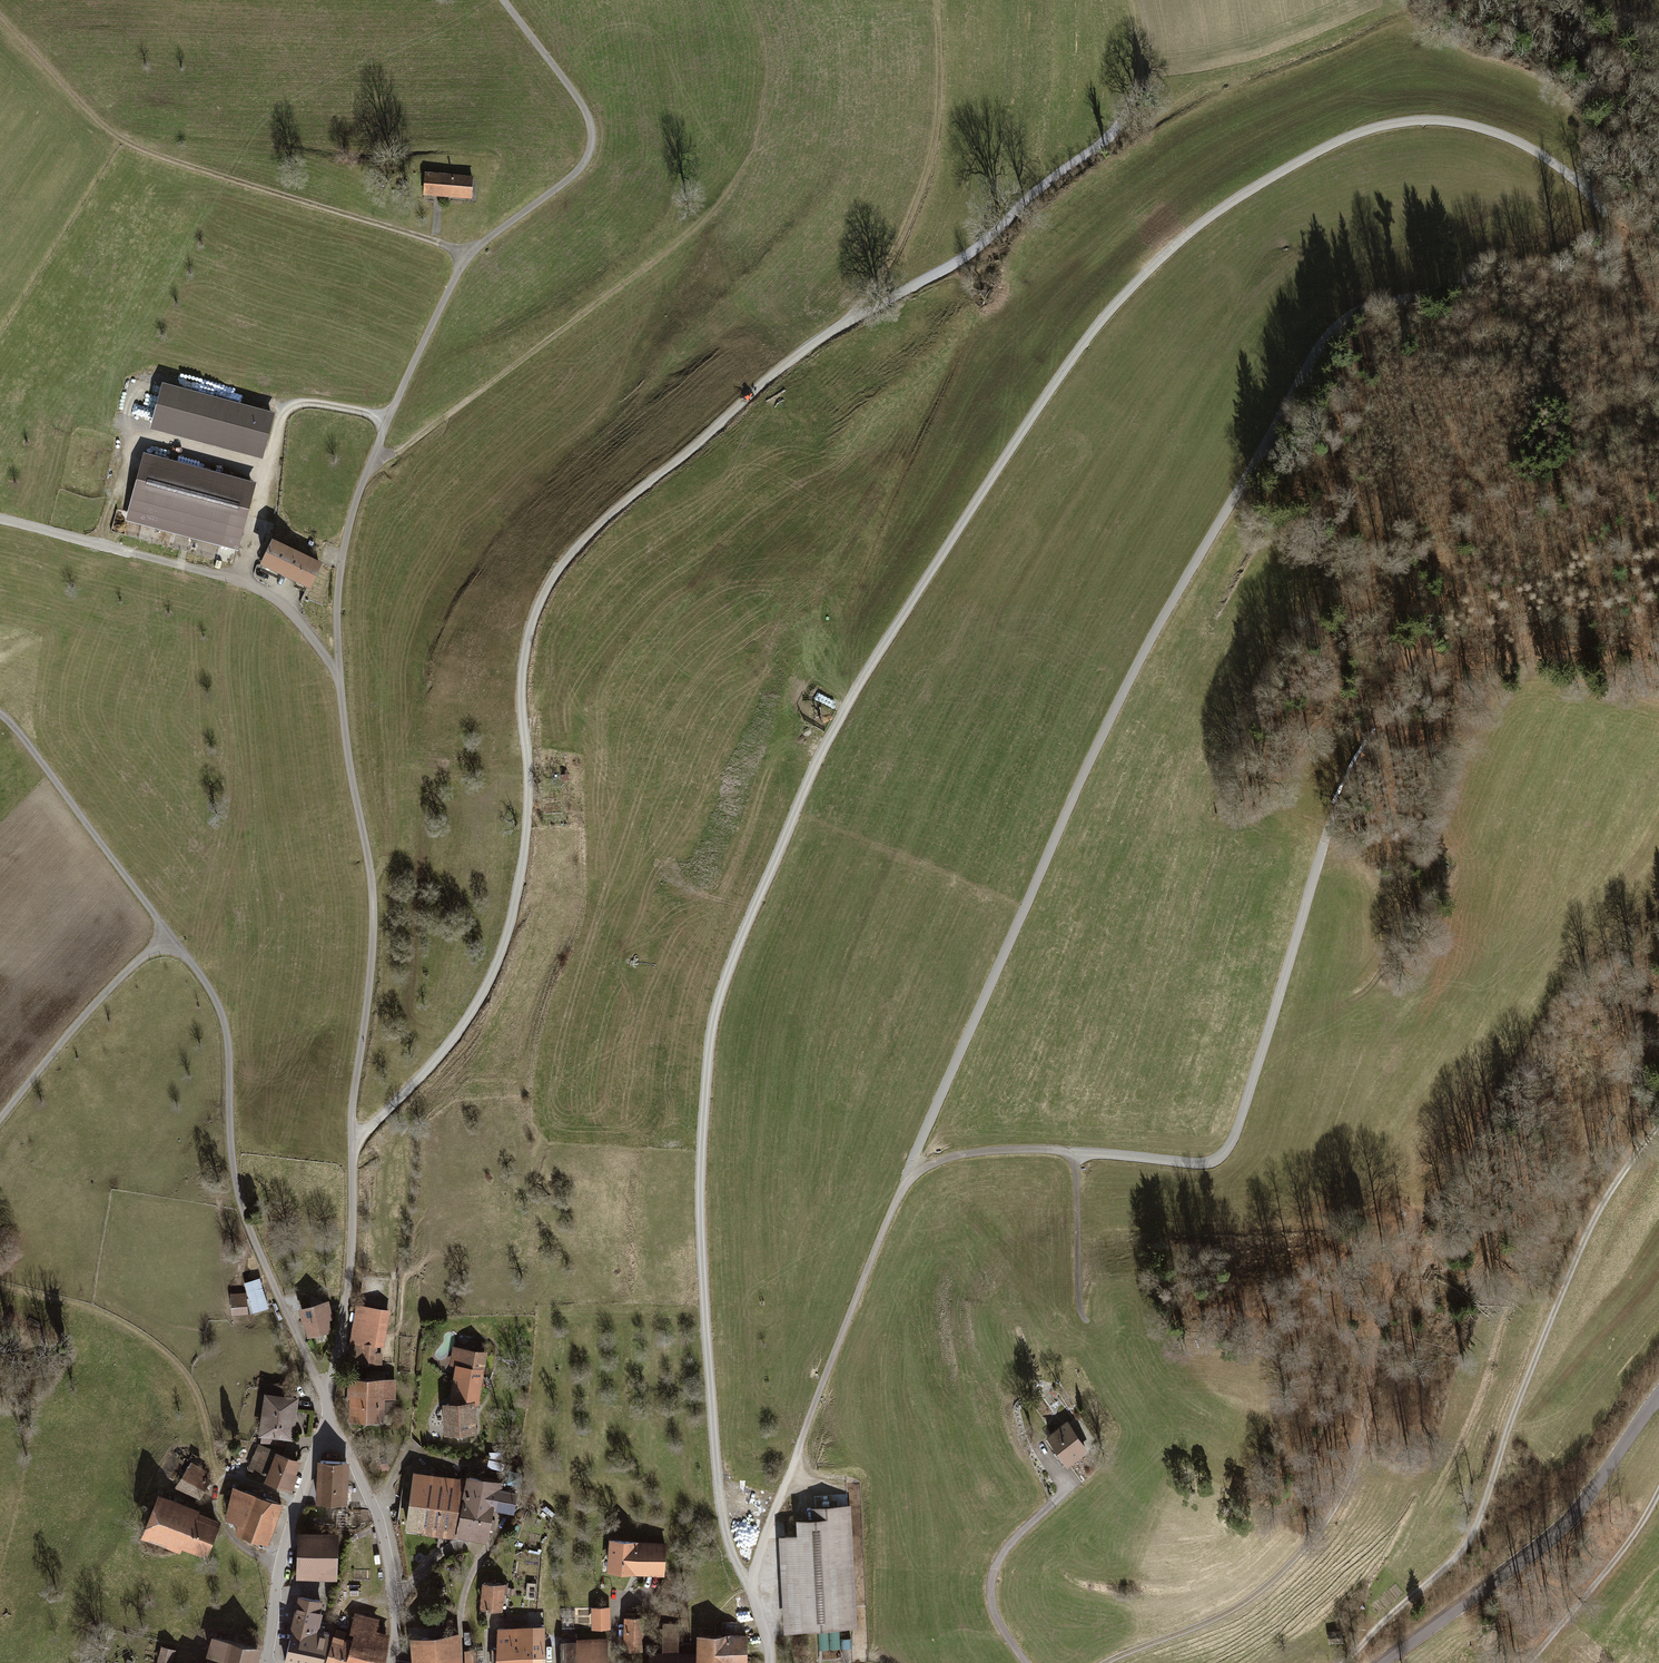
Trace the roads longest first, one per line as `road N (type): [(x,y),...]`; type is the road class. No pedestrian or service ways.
road 1 (track): [(1658,331),(1617,231),(1578,180),(1495,133),(1410,121),(1331,145),(1189,234),(1071,359),(849,706),(724,983),(699,1187),(705,1323),(725,1533),(751,1582)]
road 2 (residential): [(329,1411),(351,1276),(353,1100),(372,944),(370,870),(337,673),(339,566),(386,425),(468,255),(575,174),(592,133),(503,0)]
road 3 (track): [(352,1146),(441,1055),(497,964),(524,852),(527,642),(562,564),(783,363),(978,253),(1077,165),(1127,115),(1141,78),(1131,0)]
road 4 (track): [(914,1175),(914,1158),(1087,770),(1321,342),(1348,315),(1469,283)]
road 5 (track): [(770,1662),(751,1596),(757,1559),(899,1196),(914,1175),(988,1151),(1071,1156),(1079,1307),(1088,1325)]
road 6 (residential): [(0,716),(207,986),(225,1023),(231,1153),(243,1215),(329,1411)]
road 7 (track): [(1071,1156),(1192,1165),(1225,1152),(1327,841),(1455,576)]
road 8 (track): [(1342,1662),(1463,1548),(1595,1216),(1658,1125)]
road 9 (track): [(1108,1662),(1239,1607),(1309,1545),(1357,1456),(1391,1283),(1428,1217),(1400,1213)]
road 10 (track): [(468,255),(123,141),(0,17)]
road 11 (track): [(369,466),(694,232),(779,145)]
road 12 (tertiary): [(1382,1662),(1538,1548),(1599,1483),(1658,1395)]
road 13 (track): [(337,673),(275,599),(239,581),(0,517)]
road 14 (track): [(845,321),(885,268),(931,153),(939,104),(935,0)]
road 15 (track): [(0,1285),(92,1310),(163,1351),(197,1398),(223,1479)]
road 16 (track): [(239,581),(282,414),(309,404),(386,425)]
road 17 (residential): [(392,1662),(394,1604),(379,1516),(329,1411)]
road 18 (residential): [(329,1411),(288,1540),(267,1662)]
road 19 (track): [(100,546),(134,435),(267,471)]
road 20 (track): [(0,1120),(75,1029),(138,963),(172,940)]
road 21 (track): [(1529,1662),(1645,1518),(1658,1489)]

